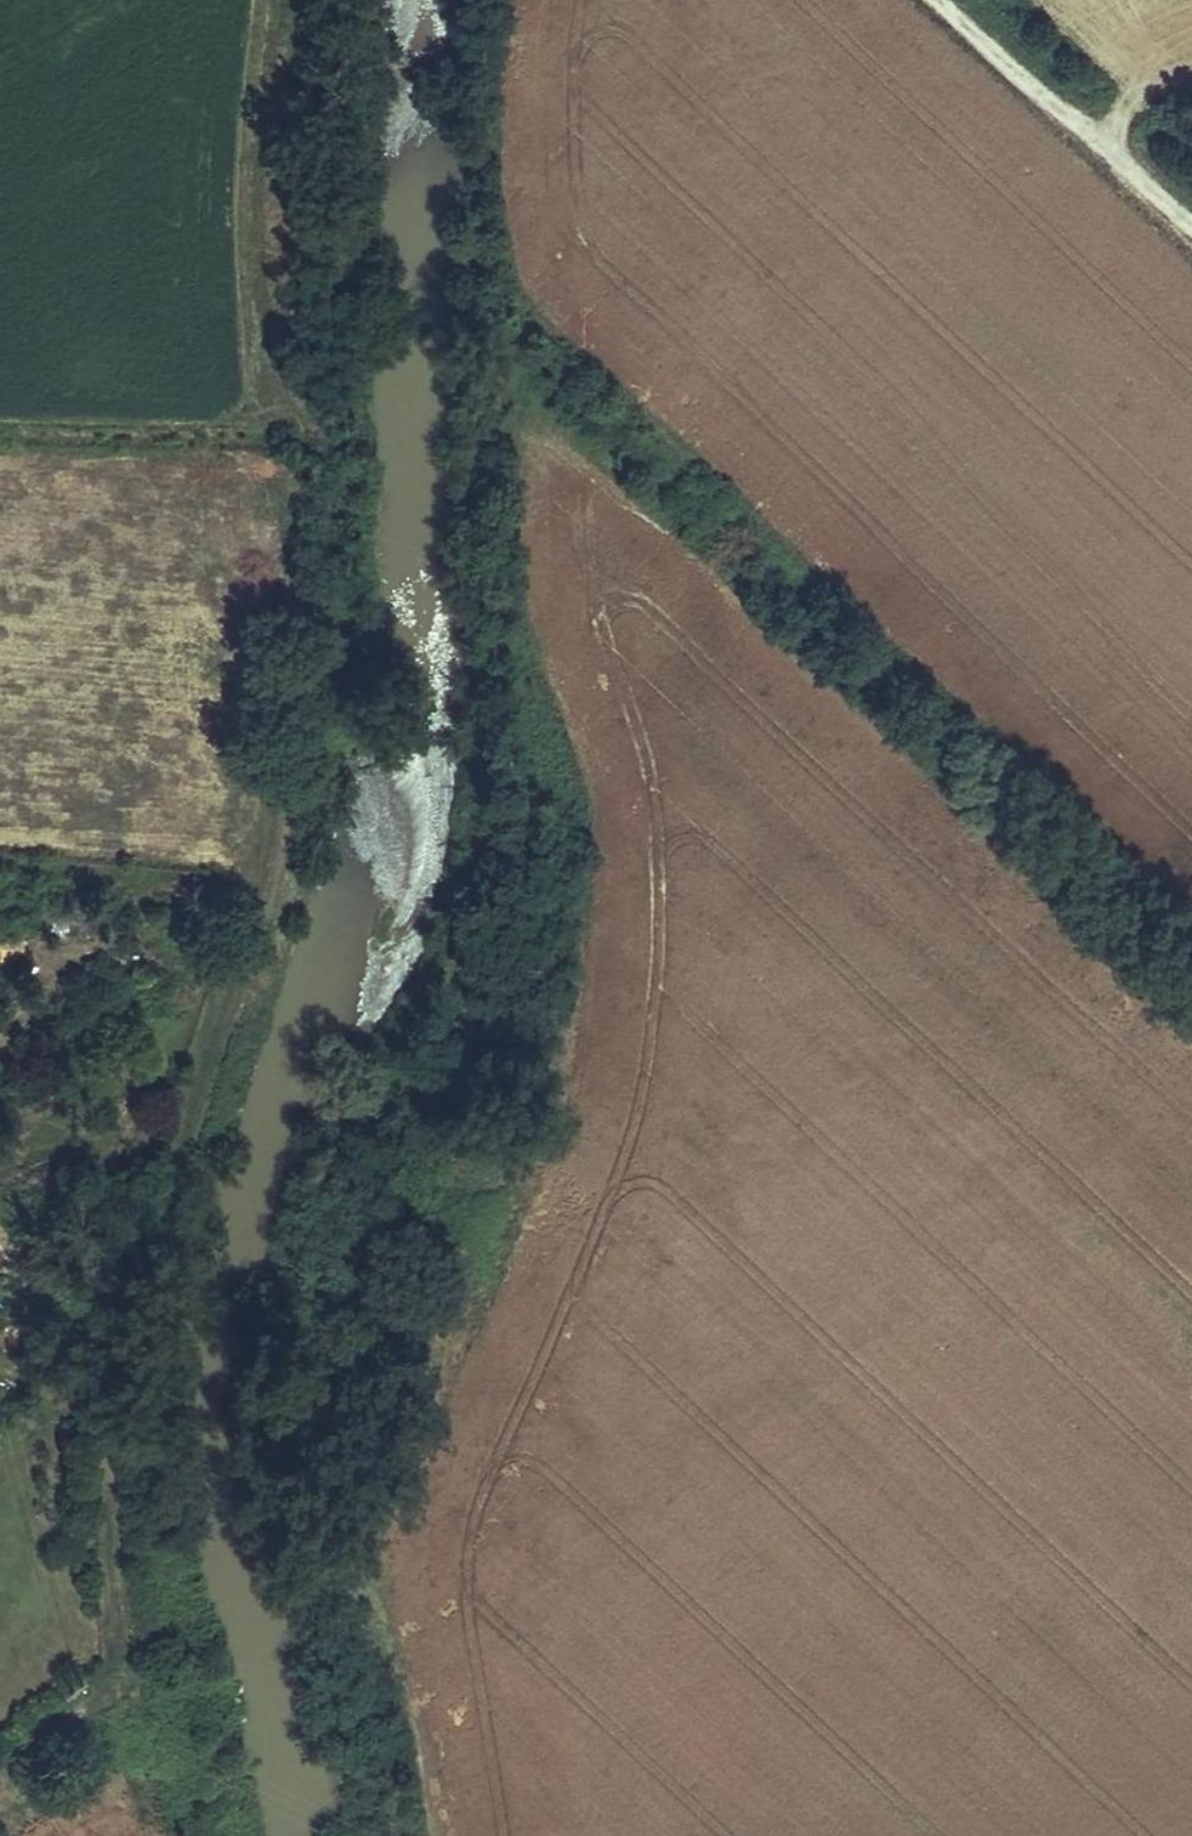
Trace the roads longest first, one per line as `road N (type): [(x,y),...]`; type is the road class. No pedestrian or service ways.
road 1 (track): [(951,0),(1191,227)]

